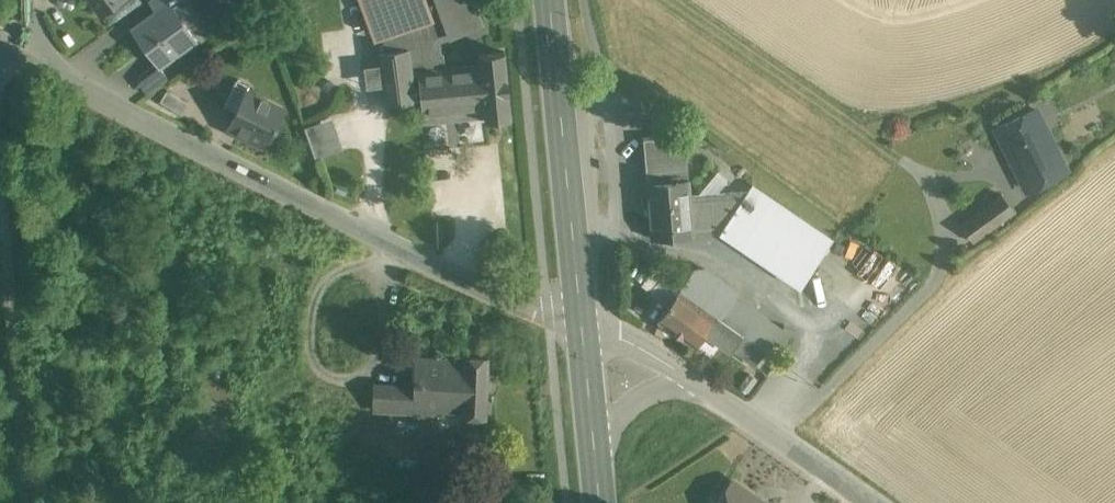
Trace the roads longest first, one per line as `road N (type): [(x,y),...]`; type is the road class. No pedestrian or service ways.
road 1 (unclassified): [(584,330),(455,280),(186,151),(103,102),(35,46)]
road 2 (track): [(35,46),(14,171),(25,502)]
road 3 (primary): [(584,330),(550,0)]
road 4 (unclassified): [(870,502),(707,392)]
road 5 (unclassified): [(707,392),(584,330)]
road 6 (primary): [(595,446),(639,401),(674,388),(707,392)]

